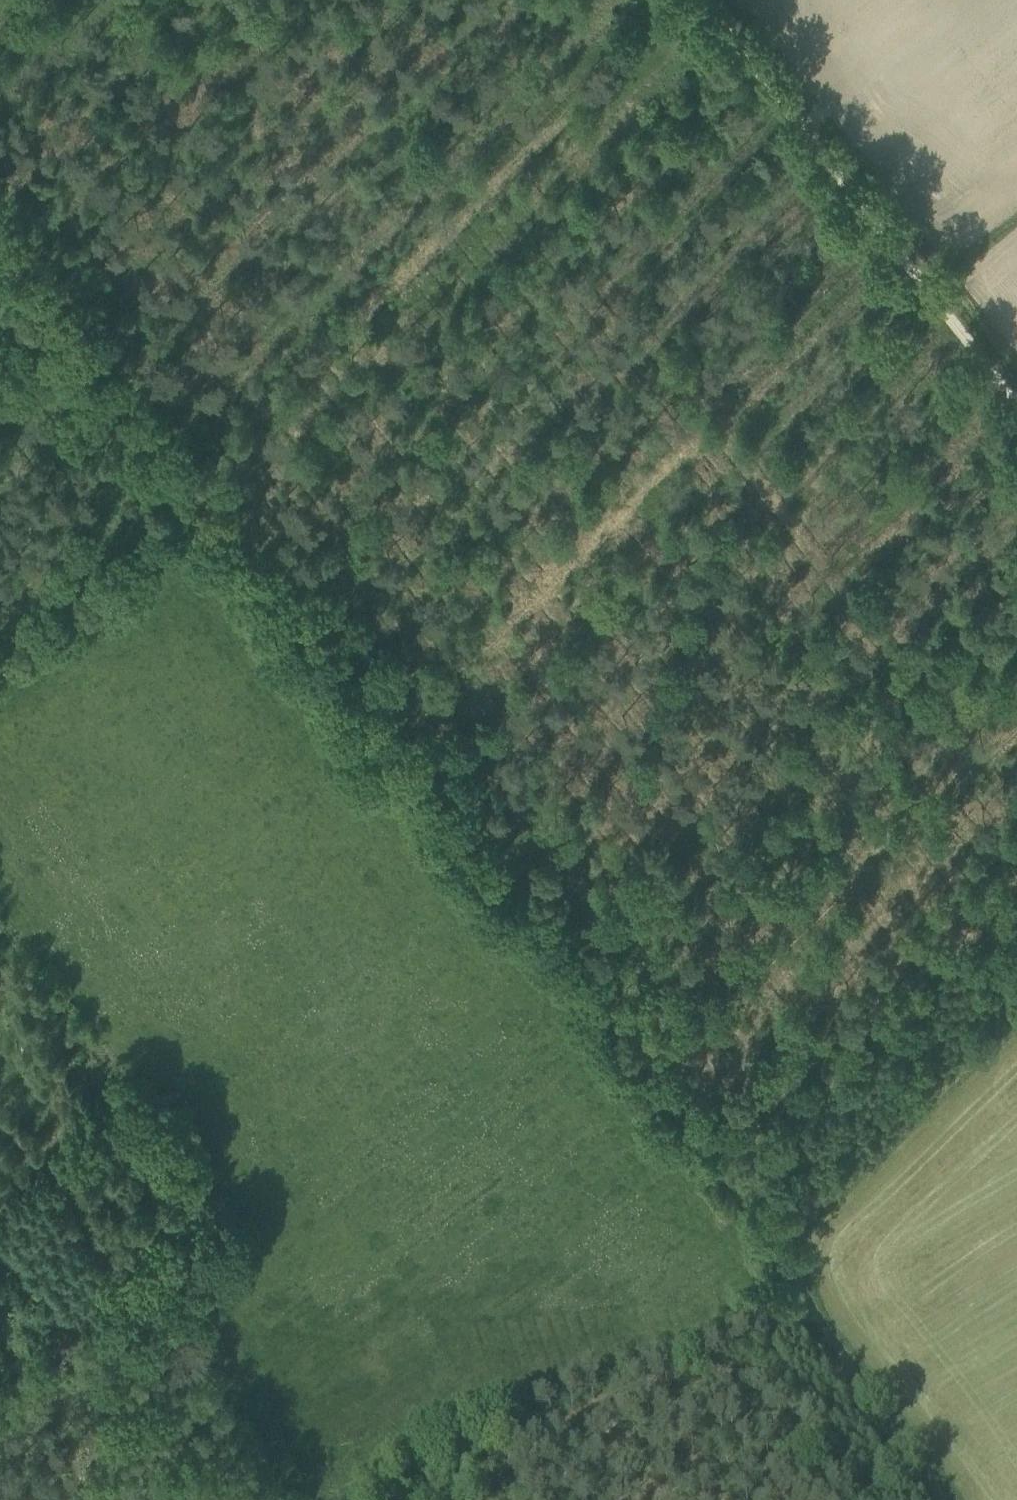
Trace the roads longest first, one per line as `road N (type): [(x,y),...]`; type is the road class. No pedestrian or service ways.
road 1 (track): [(1016,380),(722,0)]
road 2 (track): [(939,1499),(770,1240),(677,1117)]

